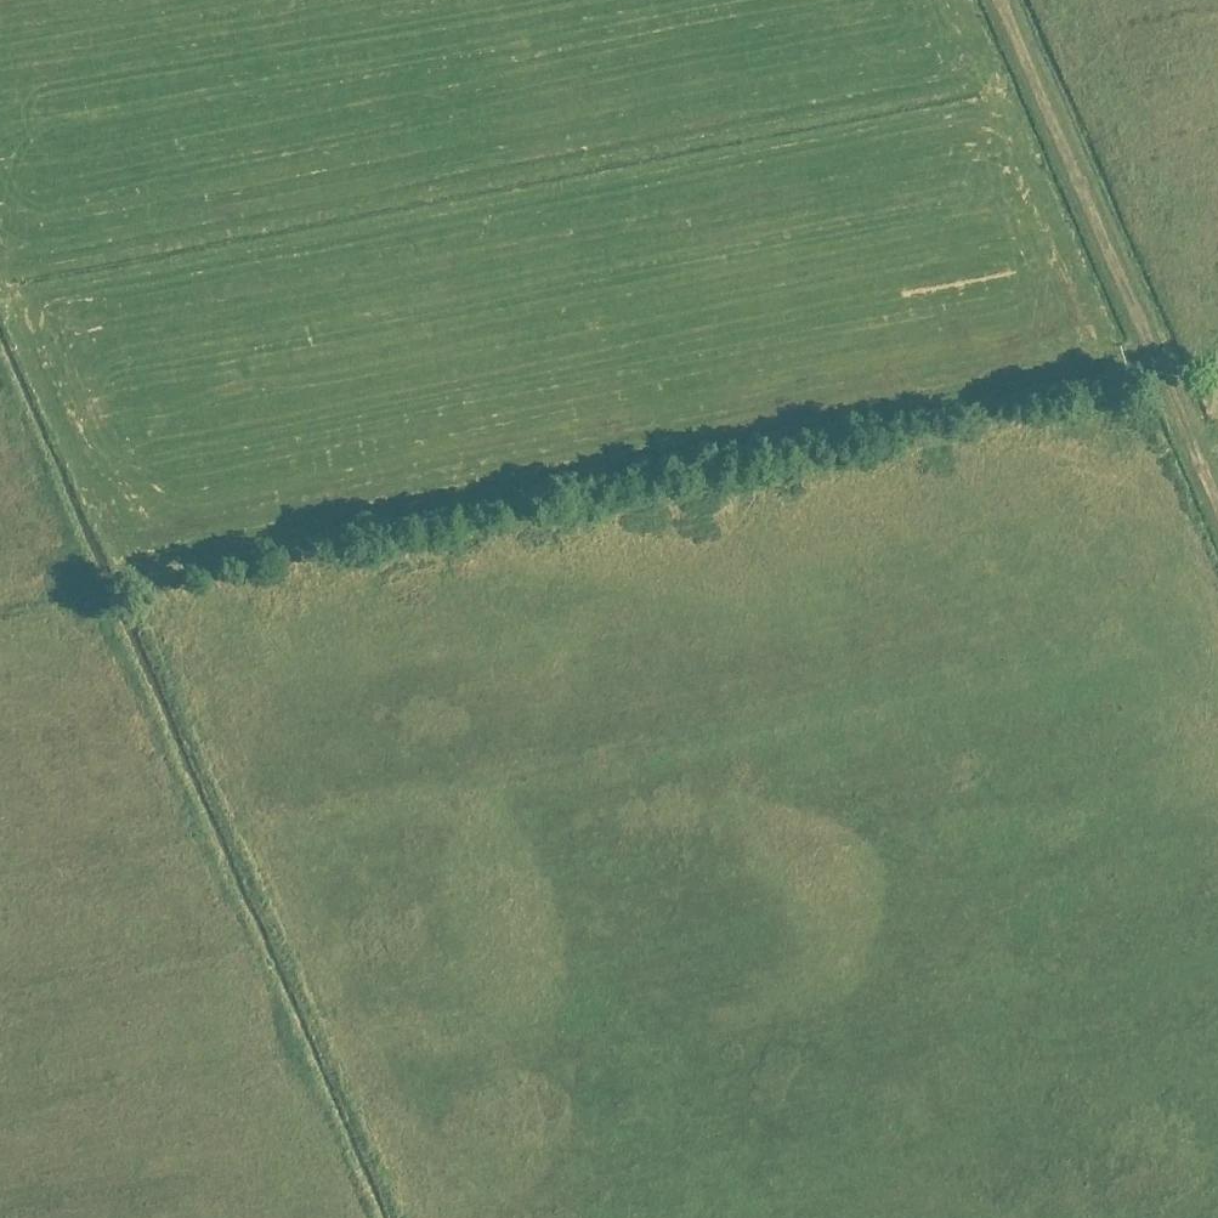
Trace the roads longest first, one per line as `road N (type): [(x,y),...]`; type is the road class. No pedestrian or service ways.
road 1 (track): [(1217,504),(999,0)]

